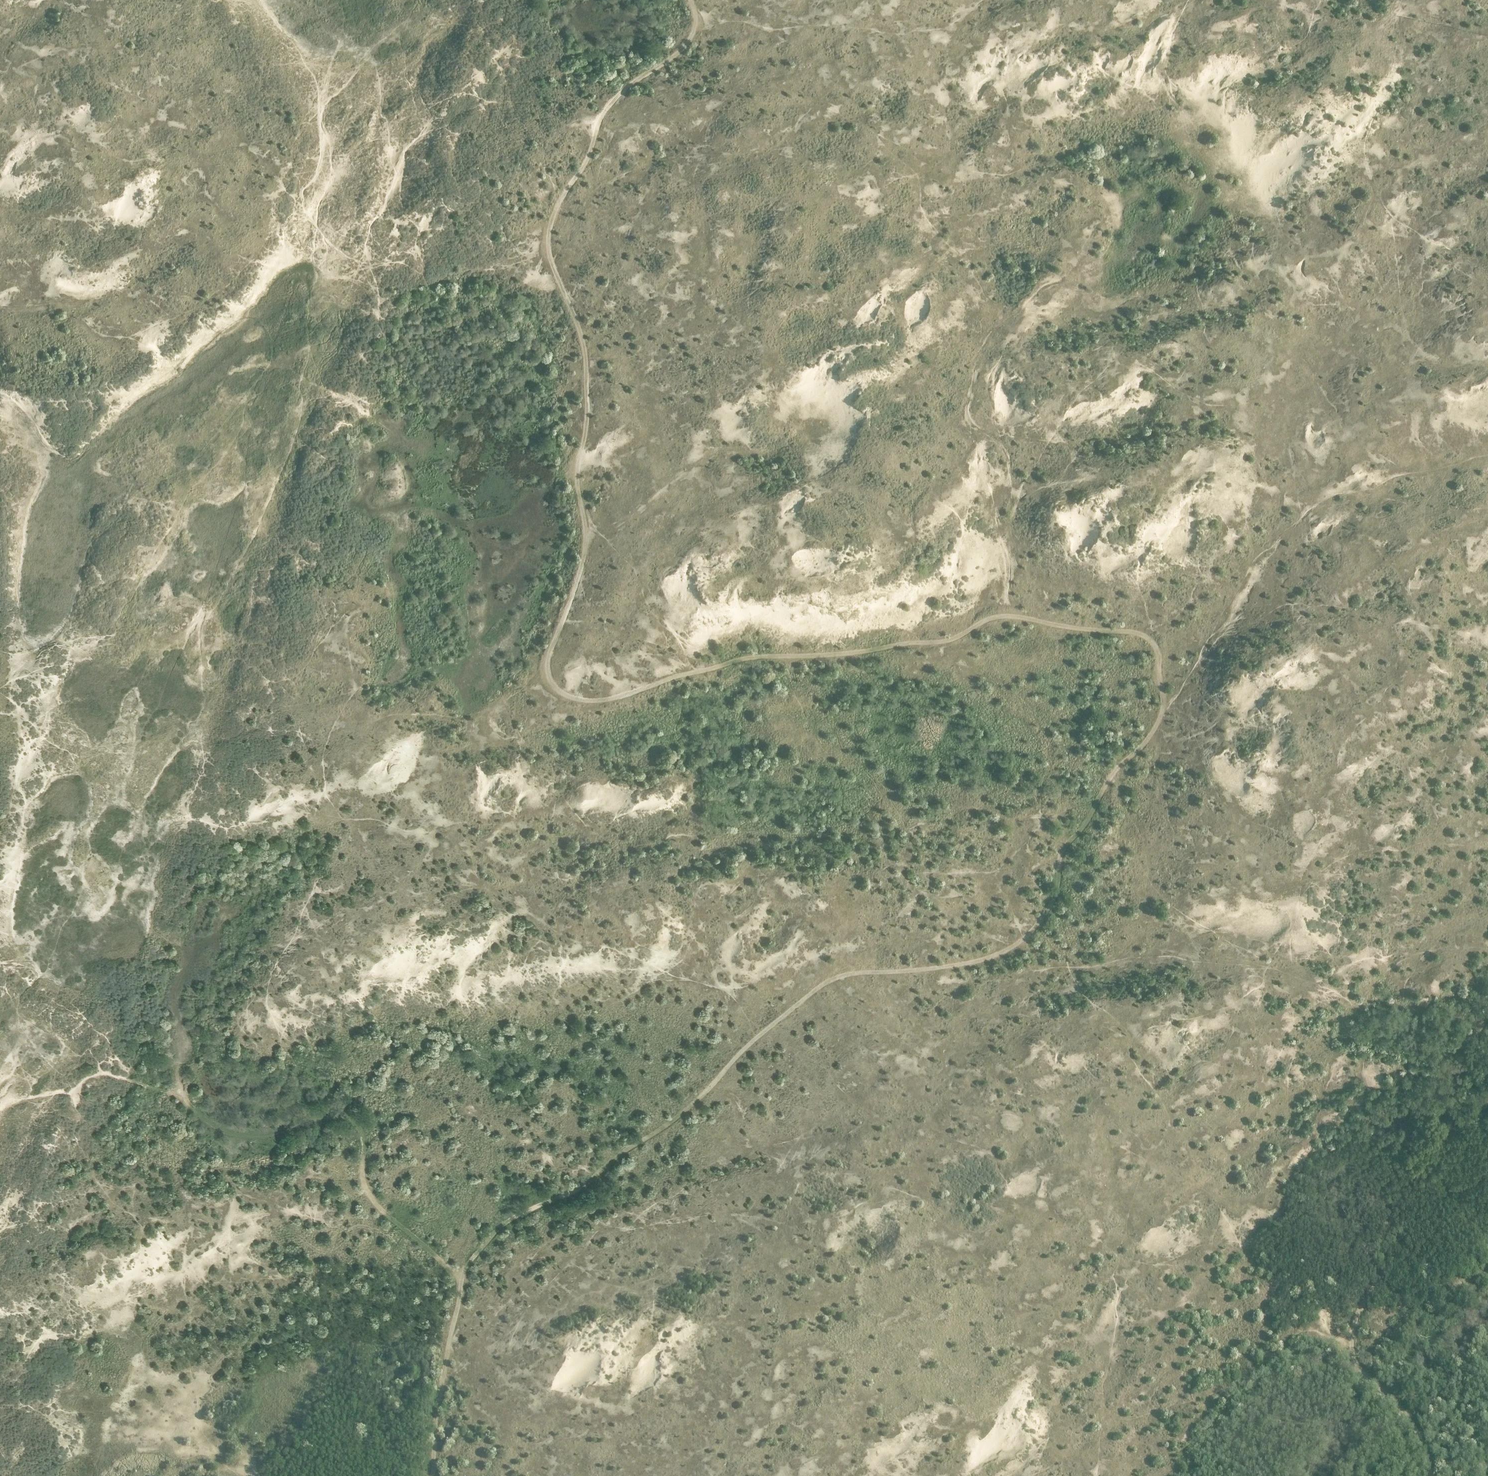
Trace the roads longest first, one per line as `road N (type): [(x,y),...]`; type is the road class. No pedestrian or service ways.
road 1 (track): [(461,1274),(515,1216),(573,1192),(674,1120),(823,985),(850,974),(969,963),(1015,946),(1058,893),(1063,846),(1114,771),(1154,730),(1163,707),(1159,654),(1145,636),(1012,616),(951,640),(755,655),(607,700),(581,700),(554,688),(547,658),(585,545),(577,482),(586,401),(585,351),(549,256),(549,230),(610,104),(692,37),(689,0)]
road 2 (track): [(1432,1475),(1419,1435),(1360,1370),(1351,1341),(1371,1288),(1428,1201),(1487,1172)]

